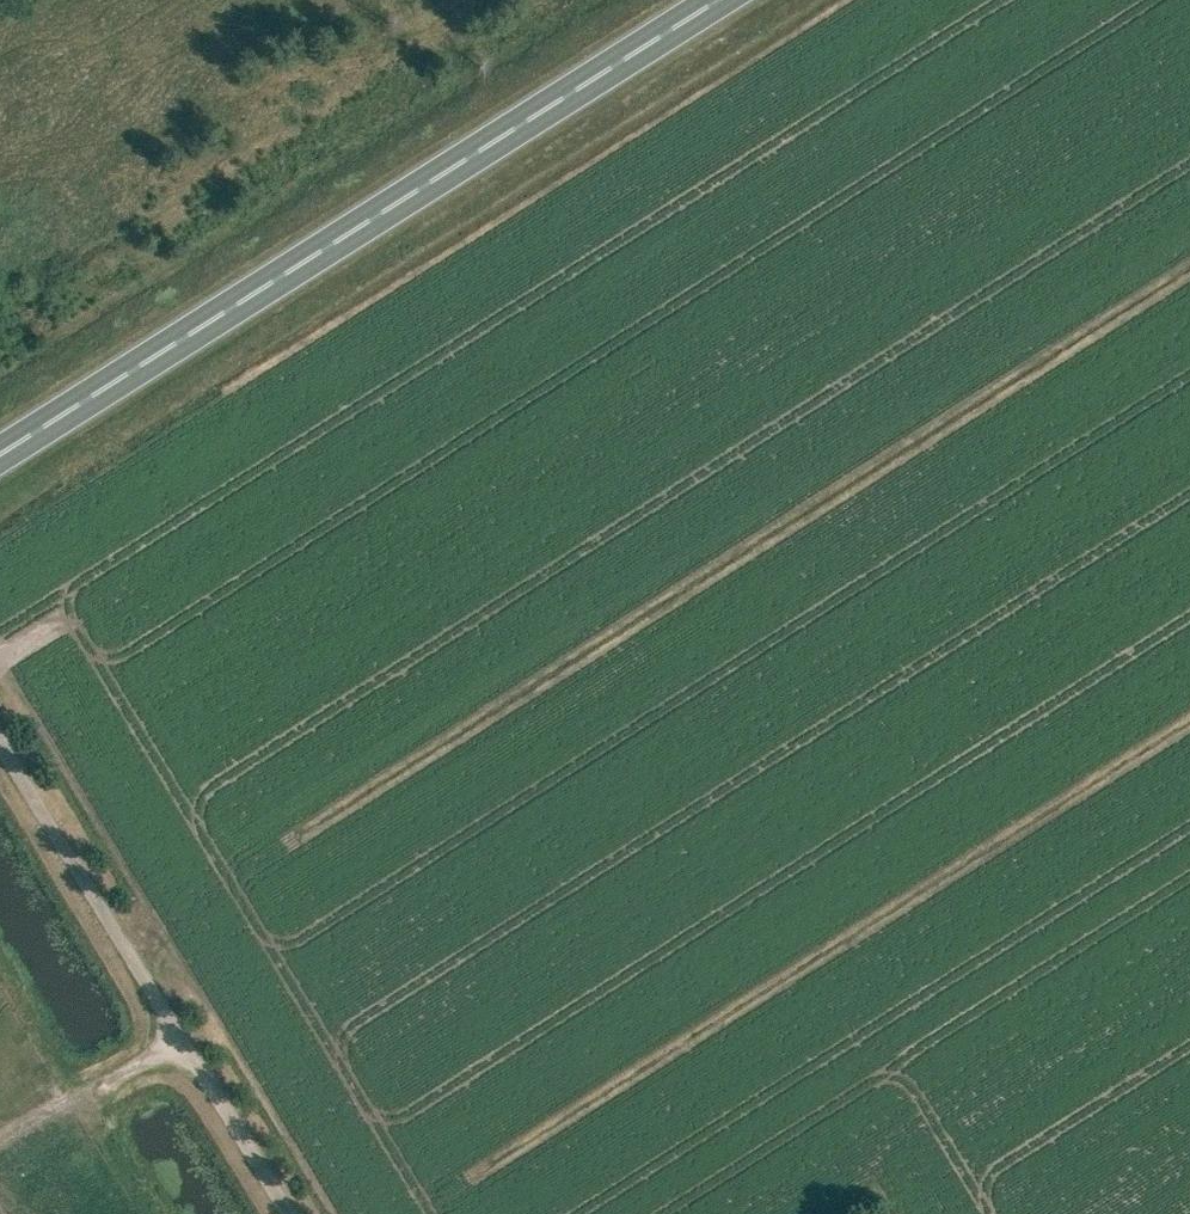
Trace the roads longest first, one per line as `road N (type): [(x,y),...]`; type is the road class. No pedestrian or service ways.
road 1 (trunk): [(0,454),(717,0)]
road 2 (unclassified): [(289,1213),(0,741)]

